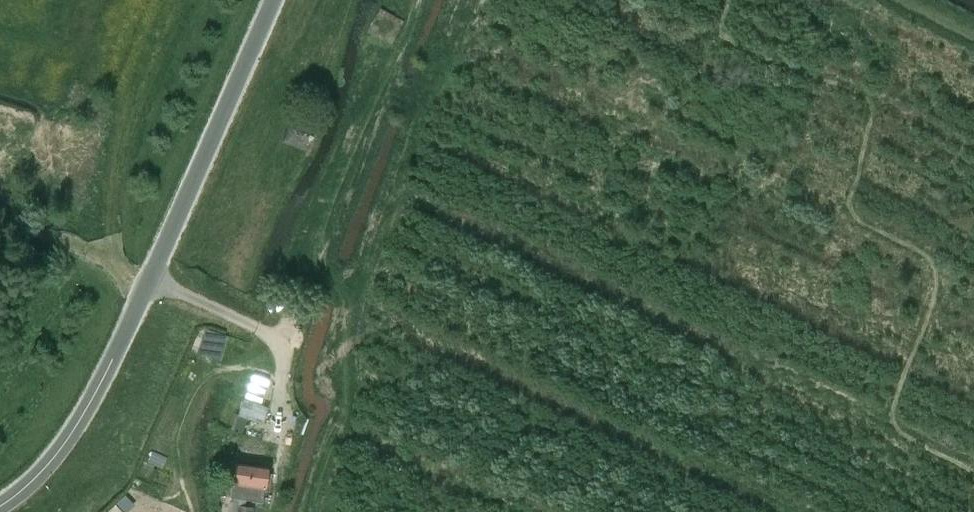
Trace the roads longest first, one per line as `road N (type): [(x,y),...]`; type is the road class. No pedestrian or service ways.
road 1 (track): [(800,511),(341,294),(321,275),(316,250),(360,126),(409,38),(417,0)]
road 2 (unclassified): [(0,507),(47,467),(92,392),(271,0)]
road 3 (track): [(270,511),(282,441),(279,341),(148,281)]

